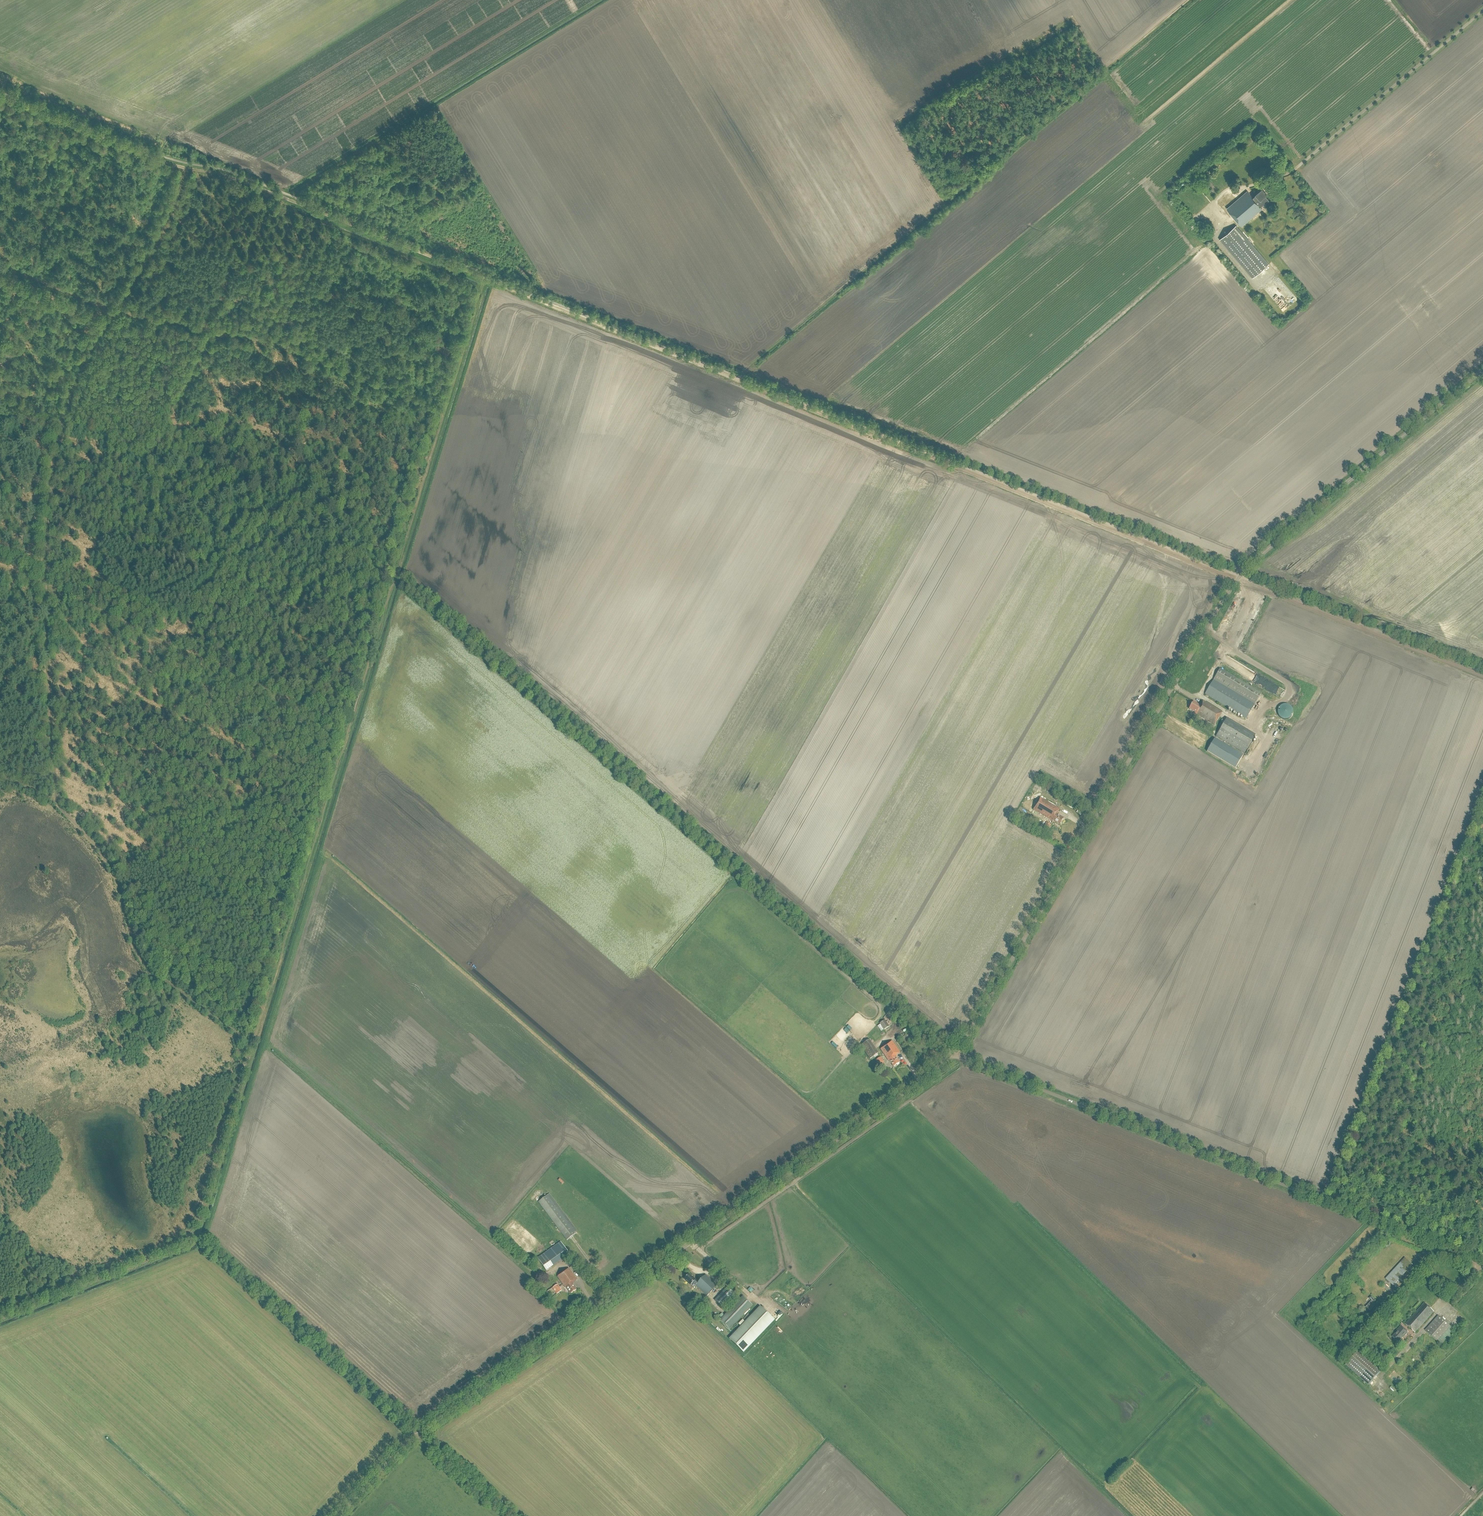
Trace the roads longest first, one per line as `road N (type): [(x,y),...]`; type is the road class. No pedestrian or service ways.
road 1 (track): [(0,97),(156,160),(237,179),(1482,676)]
road 2 (track): [(0,259),(116,306),(68,393),(52,490),(46,587),(55,801),(107,861),(141,960),(251,1043)]
road 3 (track): [(949,1053),(394,578),(348,727)]
road 4 (unclassified): [(949,1053),(975,1022),(1239,577),(1482,369)]
road 5 (unclassified): [(339,1515),(418,1435),(925,1078),(949,1053)]
road 6 (track): [(734,378),(1189,0)]
road 7 (unclassified): [(1482,1262),(949,1053)]
road 8 (track): [(348,727),(0,565)]
road 9 (track): [(348,727),(251,1043)]
road 10 (track): [(488,274),(394,578)]
road 11 (track): [(192,1230),(418,1435)]
road 12 (track): [(0,1315),(192,1230)]
road 13 (track): [(251,1043),(192,1230)]
road 14 (track): [(116,306),(191,164)]

